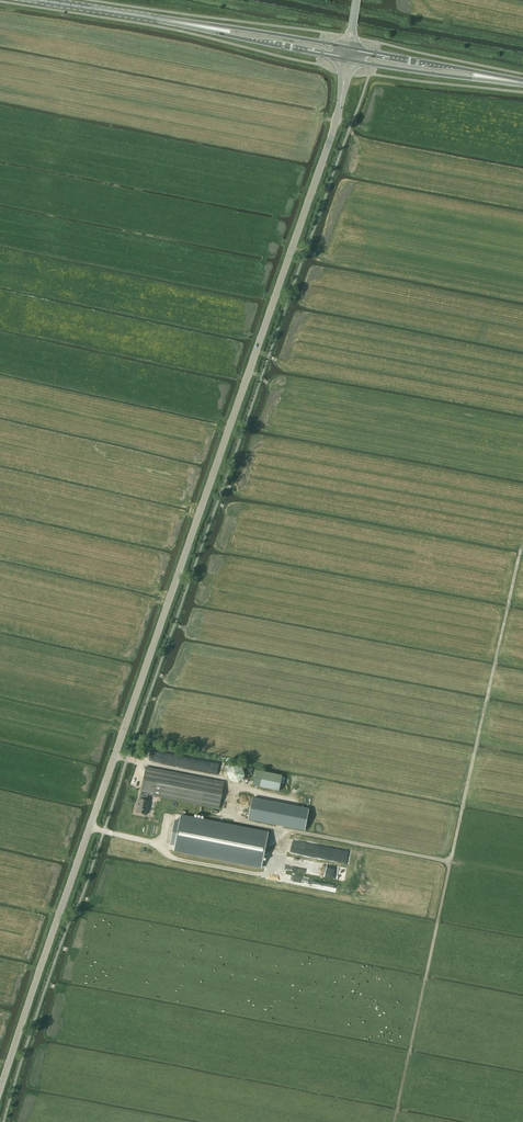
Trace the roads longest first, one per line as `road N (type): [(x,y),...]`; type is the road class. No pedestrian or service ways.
road 1 (tertiary): [(0,1090),(335,121)]
road 2 (primary): [(201,27),(34,0)]
road 3 (primary): [(345,46),(201,27)]
road 4 (primary): [(201,27),(342,58)]
road 5 (primary): [(495,79),(354,48)]
road 6 (primary): [(352,60),(495,79)]

